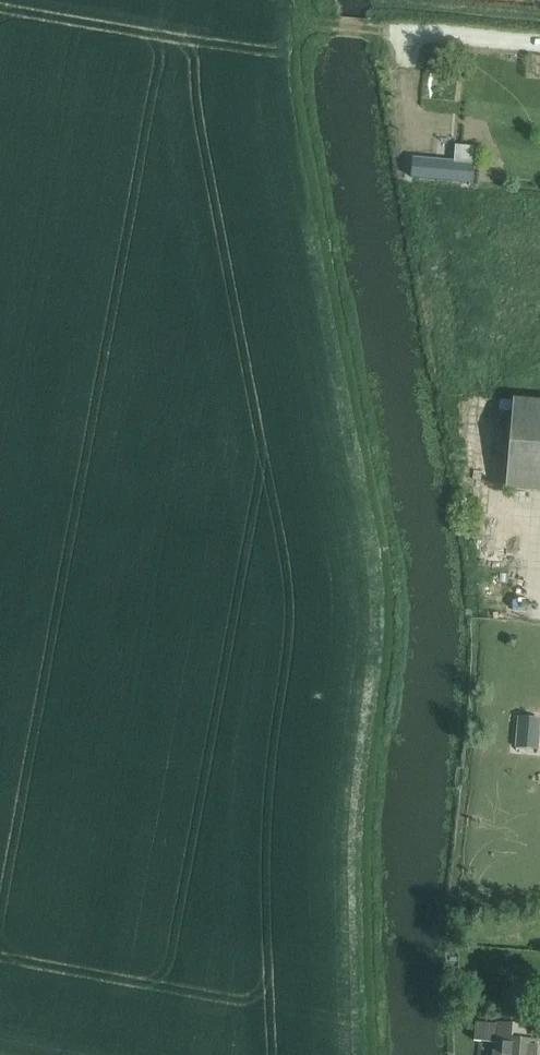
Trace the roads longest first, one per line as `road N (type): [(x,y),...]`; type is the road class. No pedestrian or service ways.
road 1 (track): [(381,35),(539,44)]

